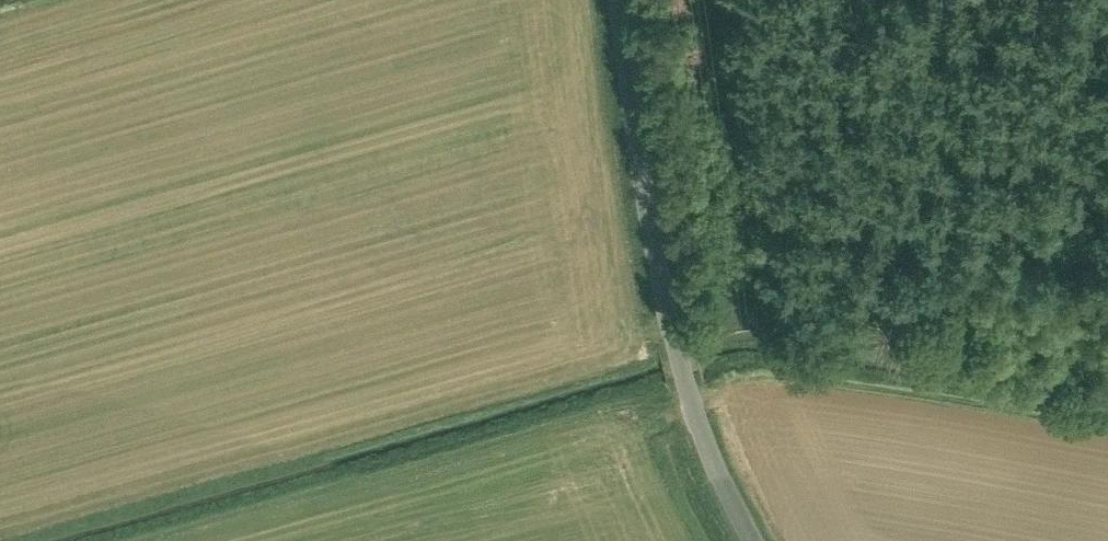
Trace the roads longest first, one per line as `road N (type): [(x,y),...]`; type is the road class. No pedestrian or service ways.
road 1 (unclassified): [(623,0),(664,300),(712,461),(755,540)]

